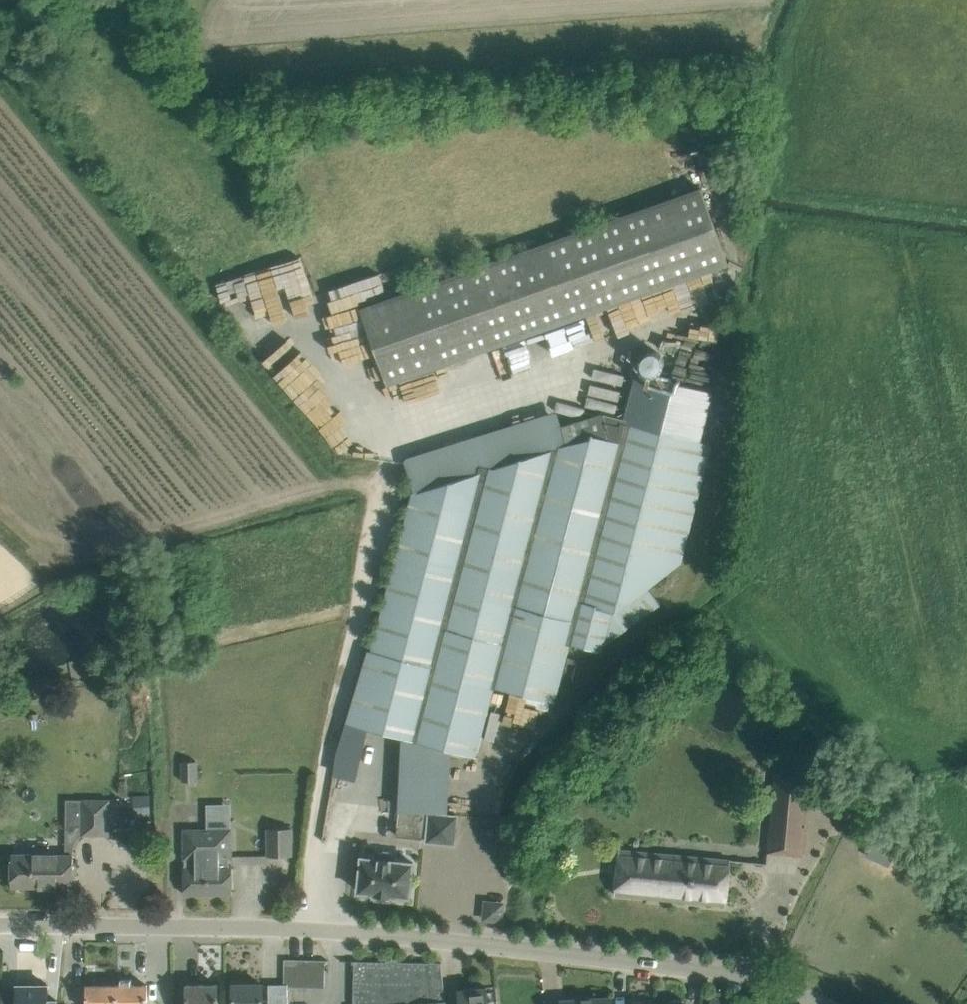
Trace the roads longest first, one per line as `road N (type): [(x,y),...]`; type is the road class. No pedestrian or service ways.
road 1 (residential): [(826,1003),(666,966),(422,936),(0,925)]
road 2 (track): [(292,928),(390,475)]

